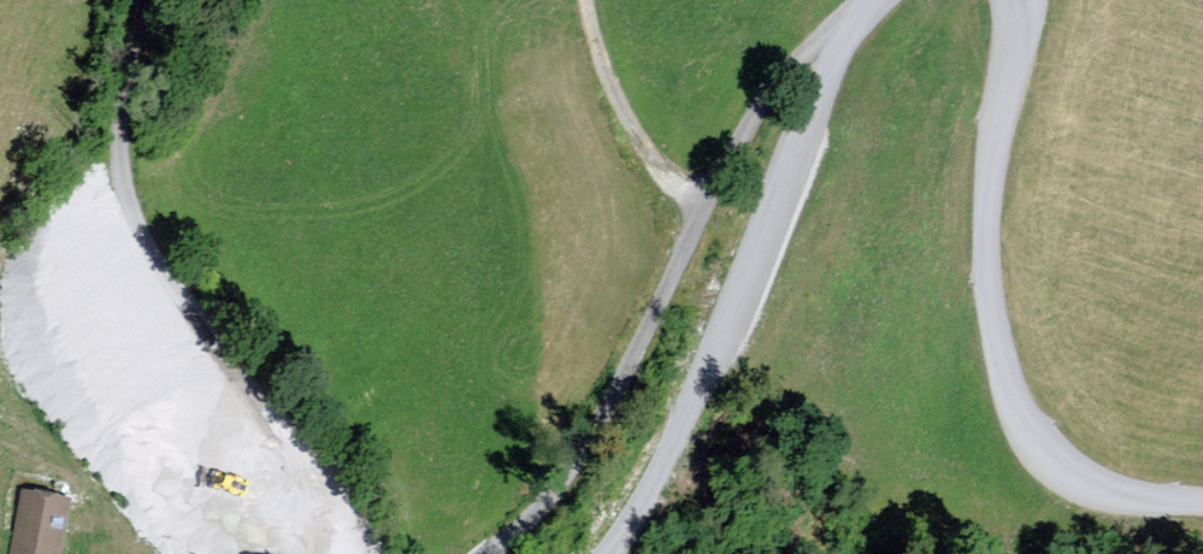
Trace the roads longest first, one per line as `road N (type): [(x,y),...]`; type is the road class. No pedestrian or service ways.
road 1 (unclassified): [(862,7),(799,58),(744,133),(574,461),(545,501),(481,553)]
road 2 (unclassified): [(1015,0),(988,158),(985,232),(987,307),(1002,373),(1022,427),(1055,473),(1102,494),(1202,501)]
road 3 (unclassified): [(365,553),(302,443),(150,262),(123,196),(117,130),(144,0)]
road 4 (unclassified): [(618,553),(693,420),(846,31),(862,7)]
road 5 (track): [(700,208),(617,92),(588,0)]

